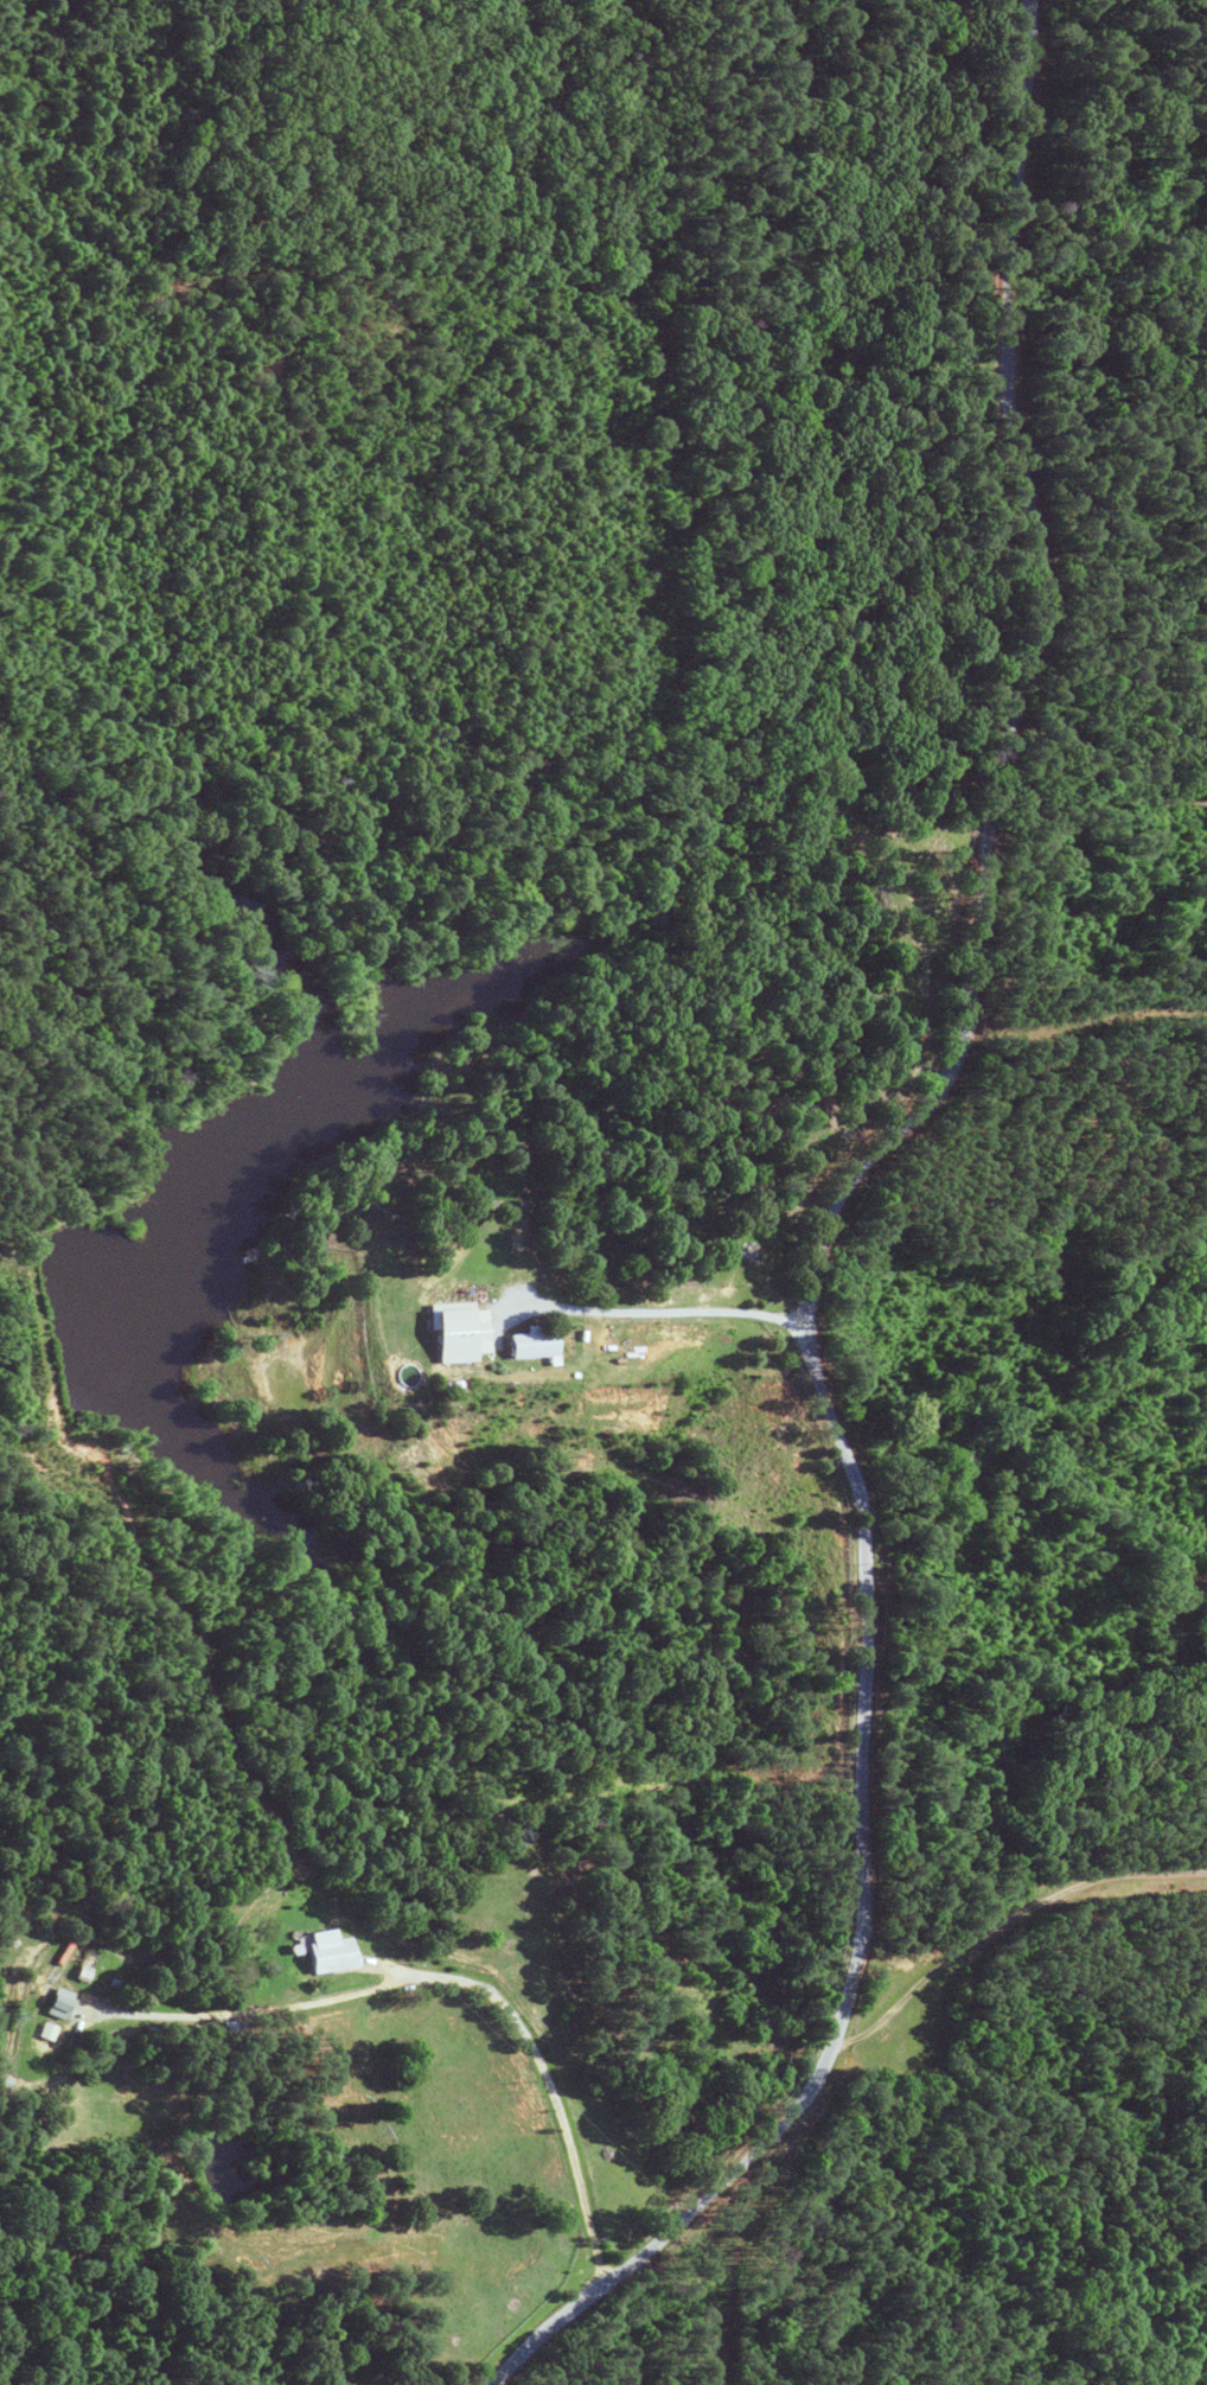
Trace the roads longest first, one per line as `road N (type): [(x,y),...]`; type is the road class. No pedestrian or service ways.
road 1 (residential): [(541,2384),(548,2341),(799,2040),(871,1868),(896,1751),(866,1482),(805,1313),(844,1192),(867,1153),(949,1083),(971,1029),(977,949),(1035,642),(1042,550),(1009,404),(1004,301),(1032,0)]
road 2 (residential): [(594,2285),(454,2241),(0,2210)]

